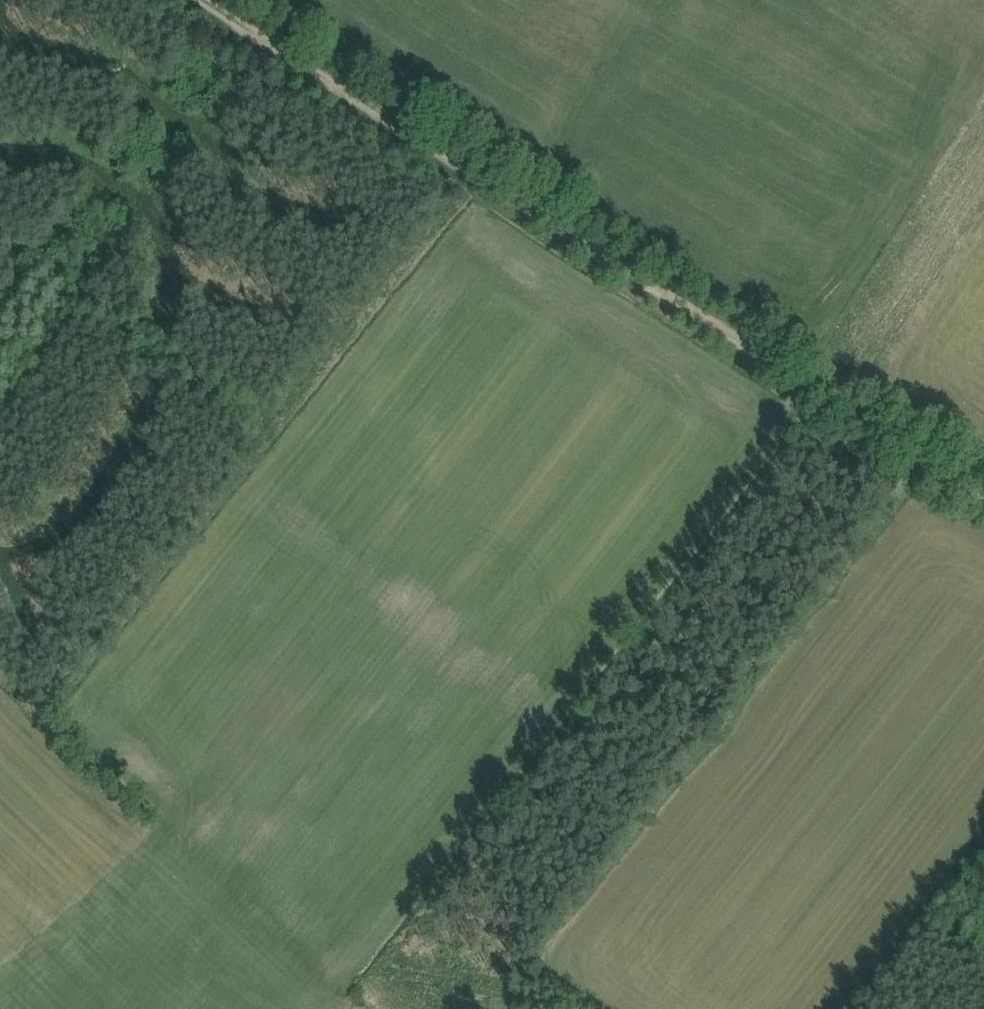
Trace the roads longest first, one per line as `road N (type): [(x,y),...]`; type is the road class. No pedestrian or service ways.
road 1 (track): [(202,0),(983,502)]

